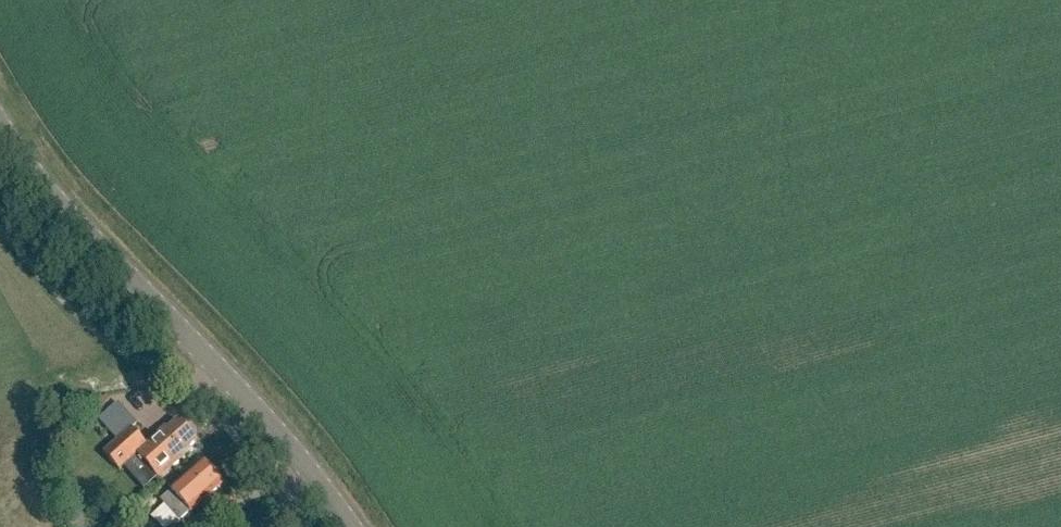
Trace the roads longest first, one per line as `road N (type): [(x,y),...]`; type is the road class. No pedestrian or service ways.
road 1 (tertiary): [(344,526),(252,404),(43,187),(0,120)]

